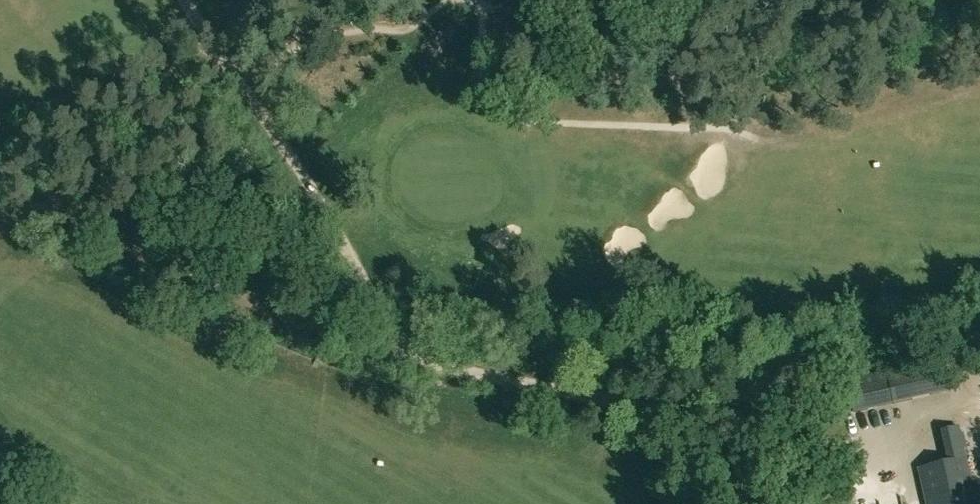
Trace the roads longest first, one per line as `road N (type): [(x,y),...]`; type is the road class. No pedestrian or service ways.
road 1 (track): [(890,462),(979,378)]

